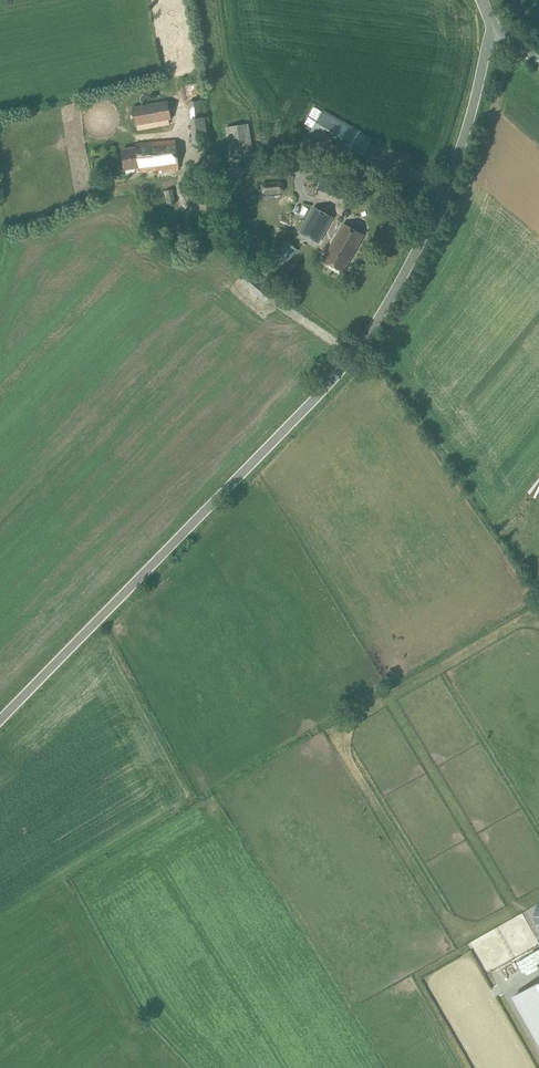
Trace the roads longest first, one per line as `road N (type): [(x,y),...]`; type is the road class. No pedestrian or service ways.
road 1 (unclassified): [(0,729),(376,329),(455,180),(493,21)]

